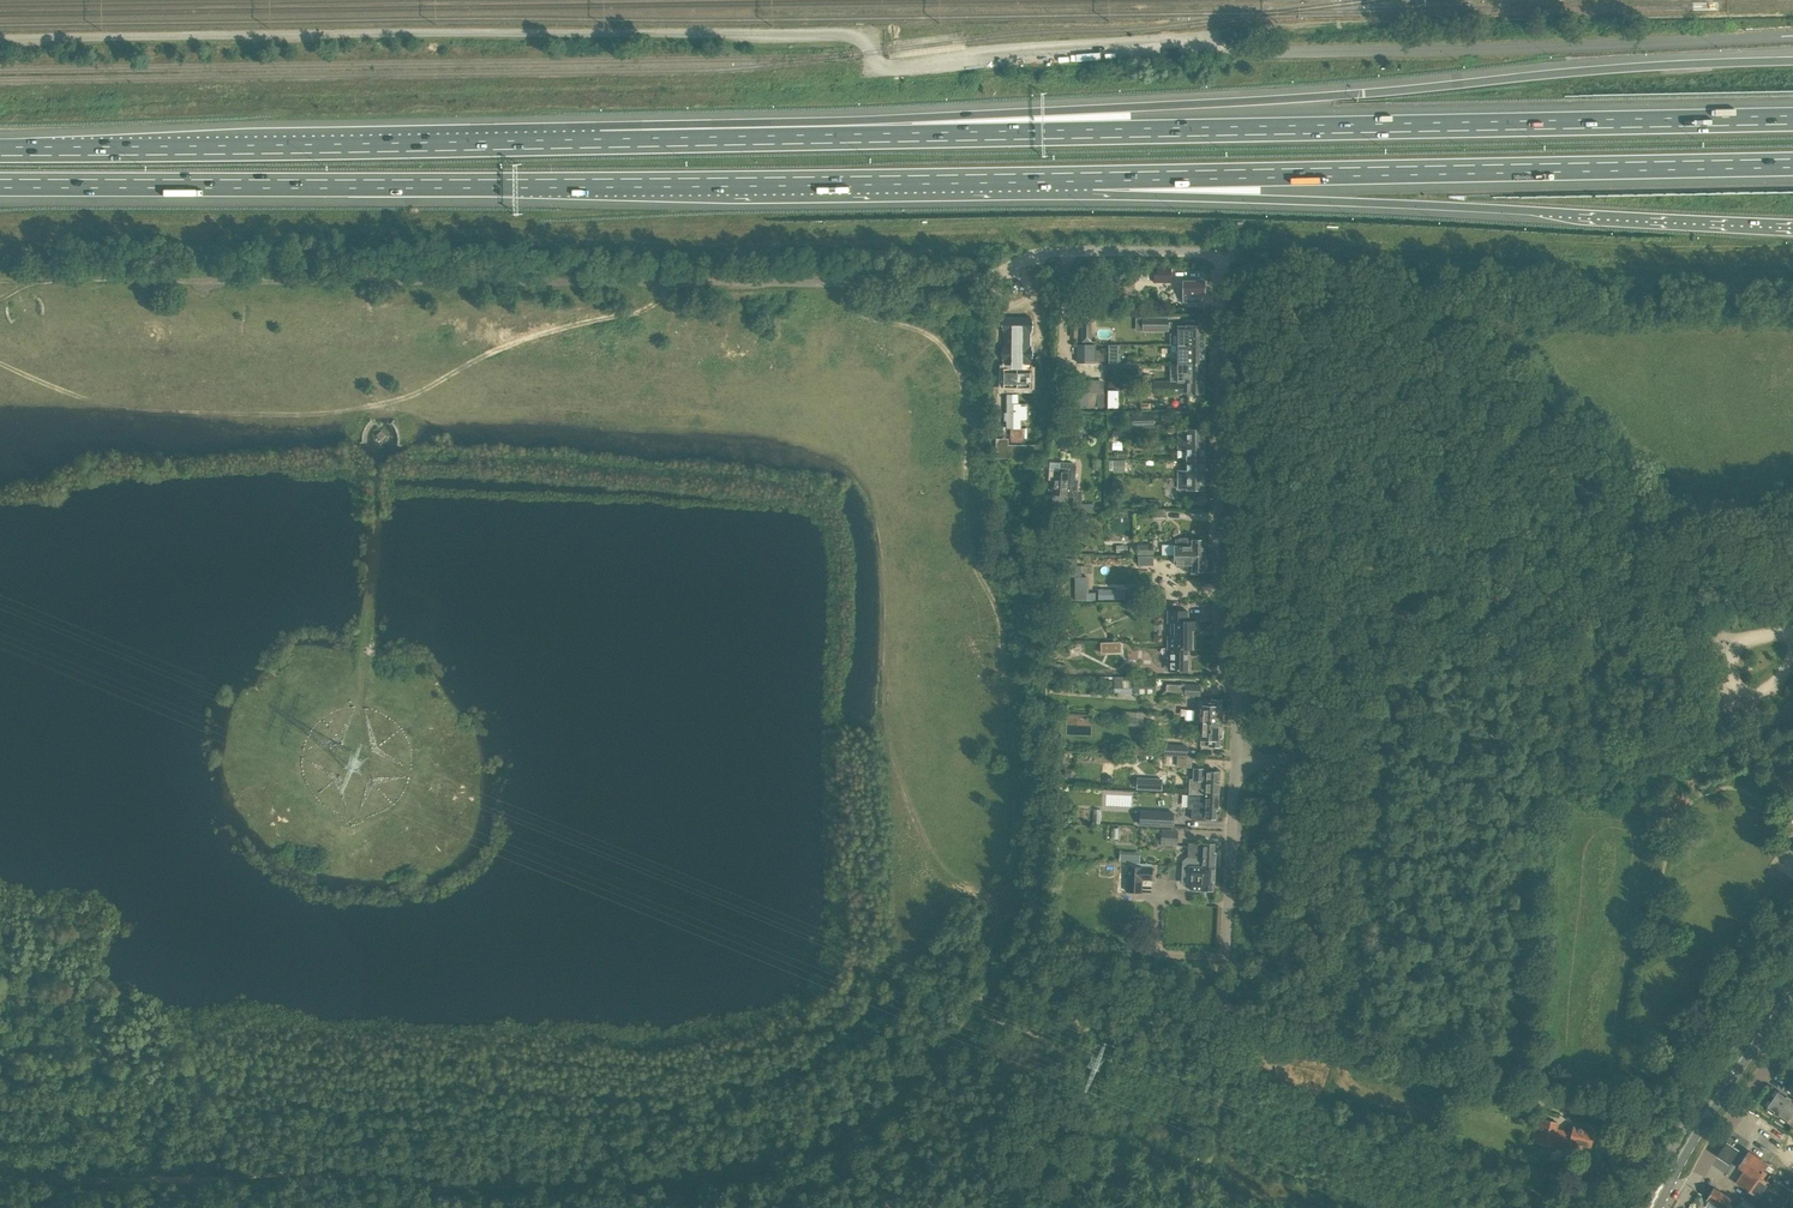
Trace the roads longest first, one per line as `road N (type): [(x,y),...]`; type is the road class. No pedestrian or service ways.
road 1 (motorway): [(1792,61),(612,142)]
road 2 (motorway): [(1792,119),(612,142)]
road 3 (motorway): [(0,182),(1094,177)]
road 4 (track): [(0,1174),(145,1183),(601,1184),(704,1176),(856,1135),(895,1105),(973,1006)]
road 5 (track): [(973,1006),(1009,877),(1014,799),(1007,632),(975,562),(964,382),(931,337),(873,316),(825,285)]
road 6 (track): [(684,283),(640,310),(511,344),(381,406),(305,415),(162,415),(77,399),(0,365)]
road 7 (motorway): [(1094,177),(1260,199),(1792,223)]
road 8 (motorway): [(1094,177),(1792,163)]
road 9 (unclassified): [(1234,759),(1239,708),(1219,586),(1218,262),(1200,252),(1035,255)]
road 10 (motorway): [(612,142),(0,151)]
road 11 (unclassified): [(1234,759),(1417,738),(1678,749),(1758,729),(1792,705)]
road 12 (unclassified): [(1644,1126),(1224,1020)]
road 13 (unclassified): [(1003,1207),(1079,1007),(1115,997),(1191,1019),(1224,1020)]
road 14 (primary): [(1792,964),(1679,1135),(1643,1207)]
road 15 (unclassified): [(1224,1020),(1234,759)]
road 16 (primary): [(1664,1191),(1792,993)]
road 17 (track): [(204,278),(30,283),(0,300)]
road 18 (unclassified): [(1690,1189),(1792,1032)]

